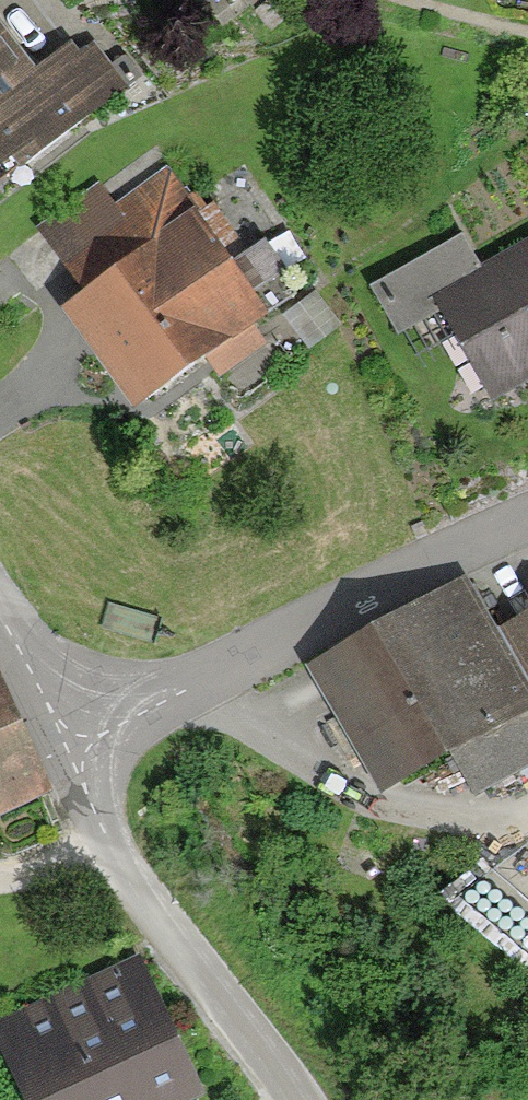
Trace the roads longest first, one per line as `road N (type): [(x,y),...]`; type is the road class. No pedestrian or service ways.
road 1 (residential): [(54,726),(527,510)]
road 2 (residential): [(54,726),(139,904),(300,1099)]

